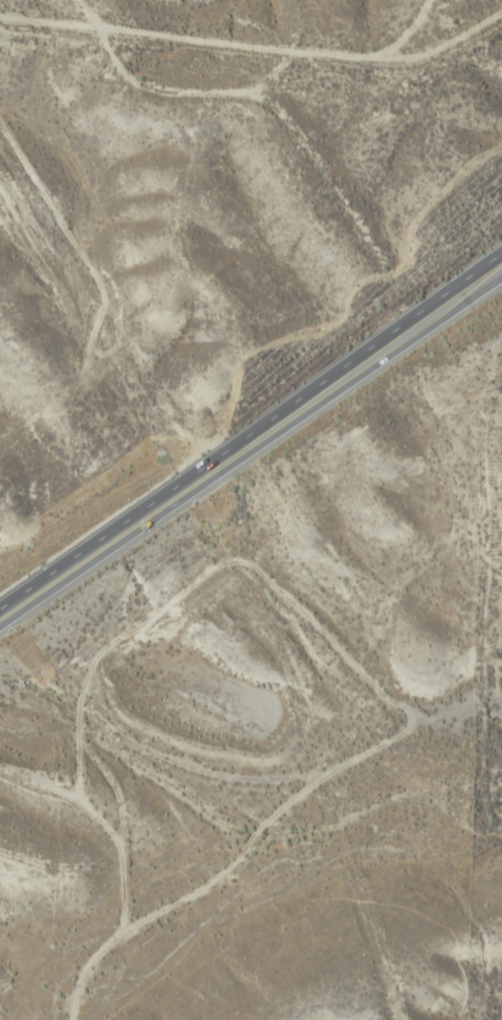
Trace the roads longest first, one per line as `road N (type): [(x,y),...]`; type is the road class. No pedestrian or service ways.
road 1 (primary): [(0,624),(501,269)]
road 2 (track): [(127,1019),(351,735),(417,720),(501,719)]
road 3 (track): [(129,0),(174,45),(299,81),(434,71)]
road 4 (track): [(0,112),(99,292)]
road 5 (track): [(270,581),(417,720)]

